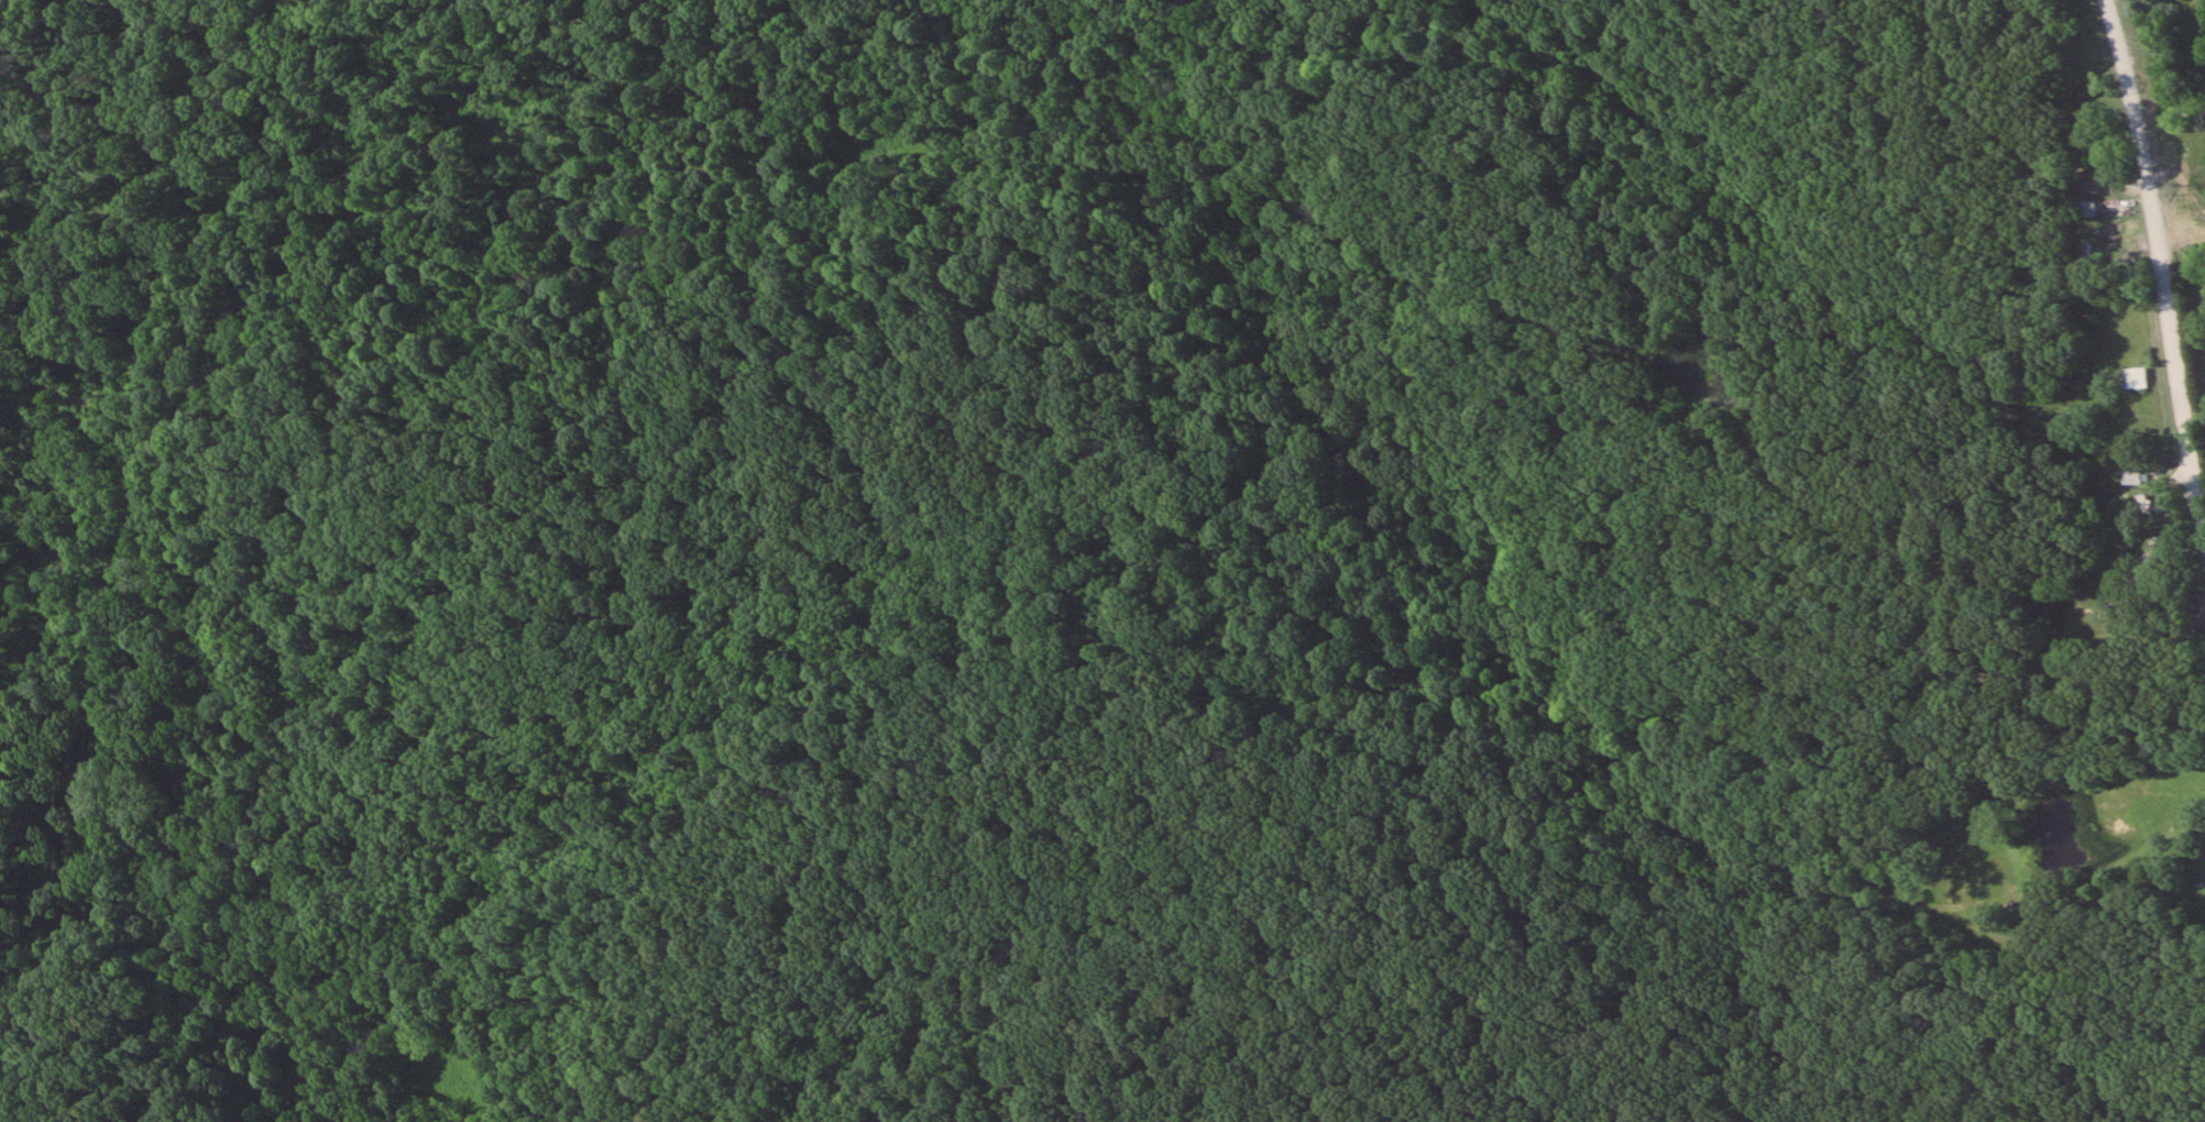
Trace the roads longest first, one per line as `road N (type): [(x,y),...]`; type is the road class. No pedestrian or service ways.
road 1 (residential): [(2204,484),(2112,0)]

